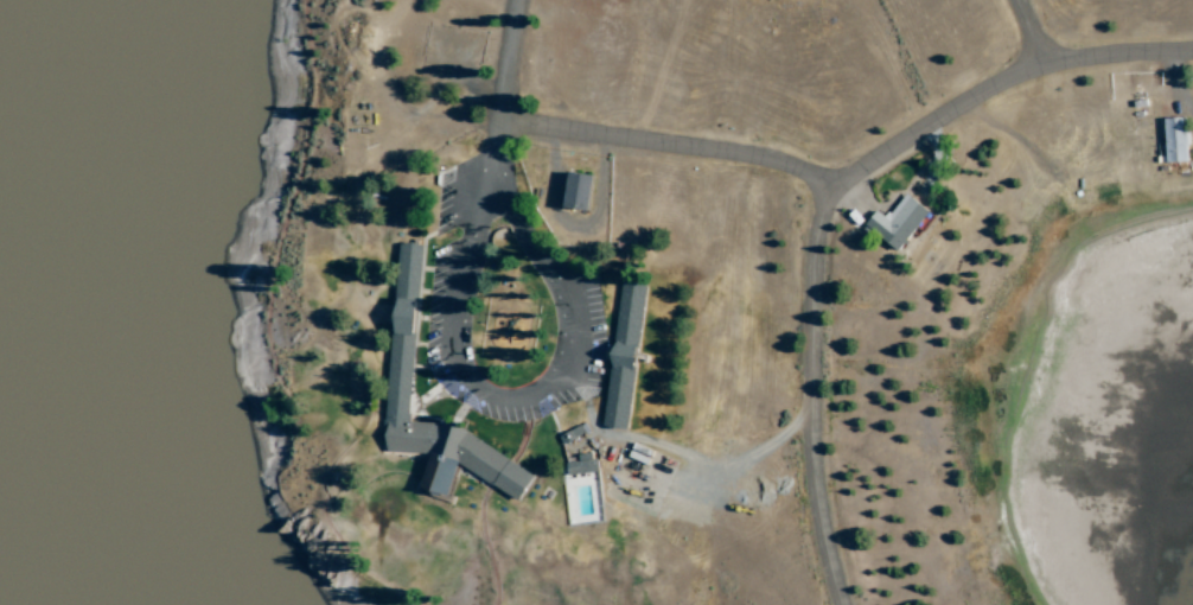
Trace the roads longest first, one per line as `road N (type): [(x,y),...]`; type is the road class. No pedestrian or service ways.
road 1 (residential): [(856,604),(821,451),(818,298),(840,190),(1046,64),(1192,58)]
road 2 (residential): [(689,152),(599,140),(497,101)]
road 3 (residential): [(840,190),(791,171),(689,152)]

